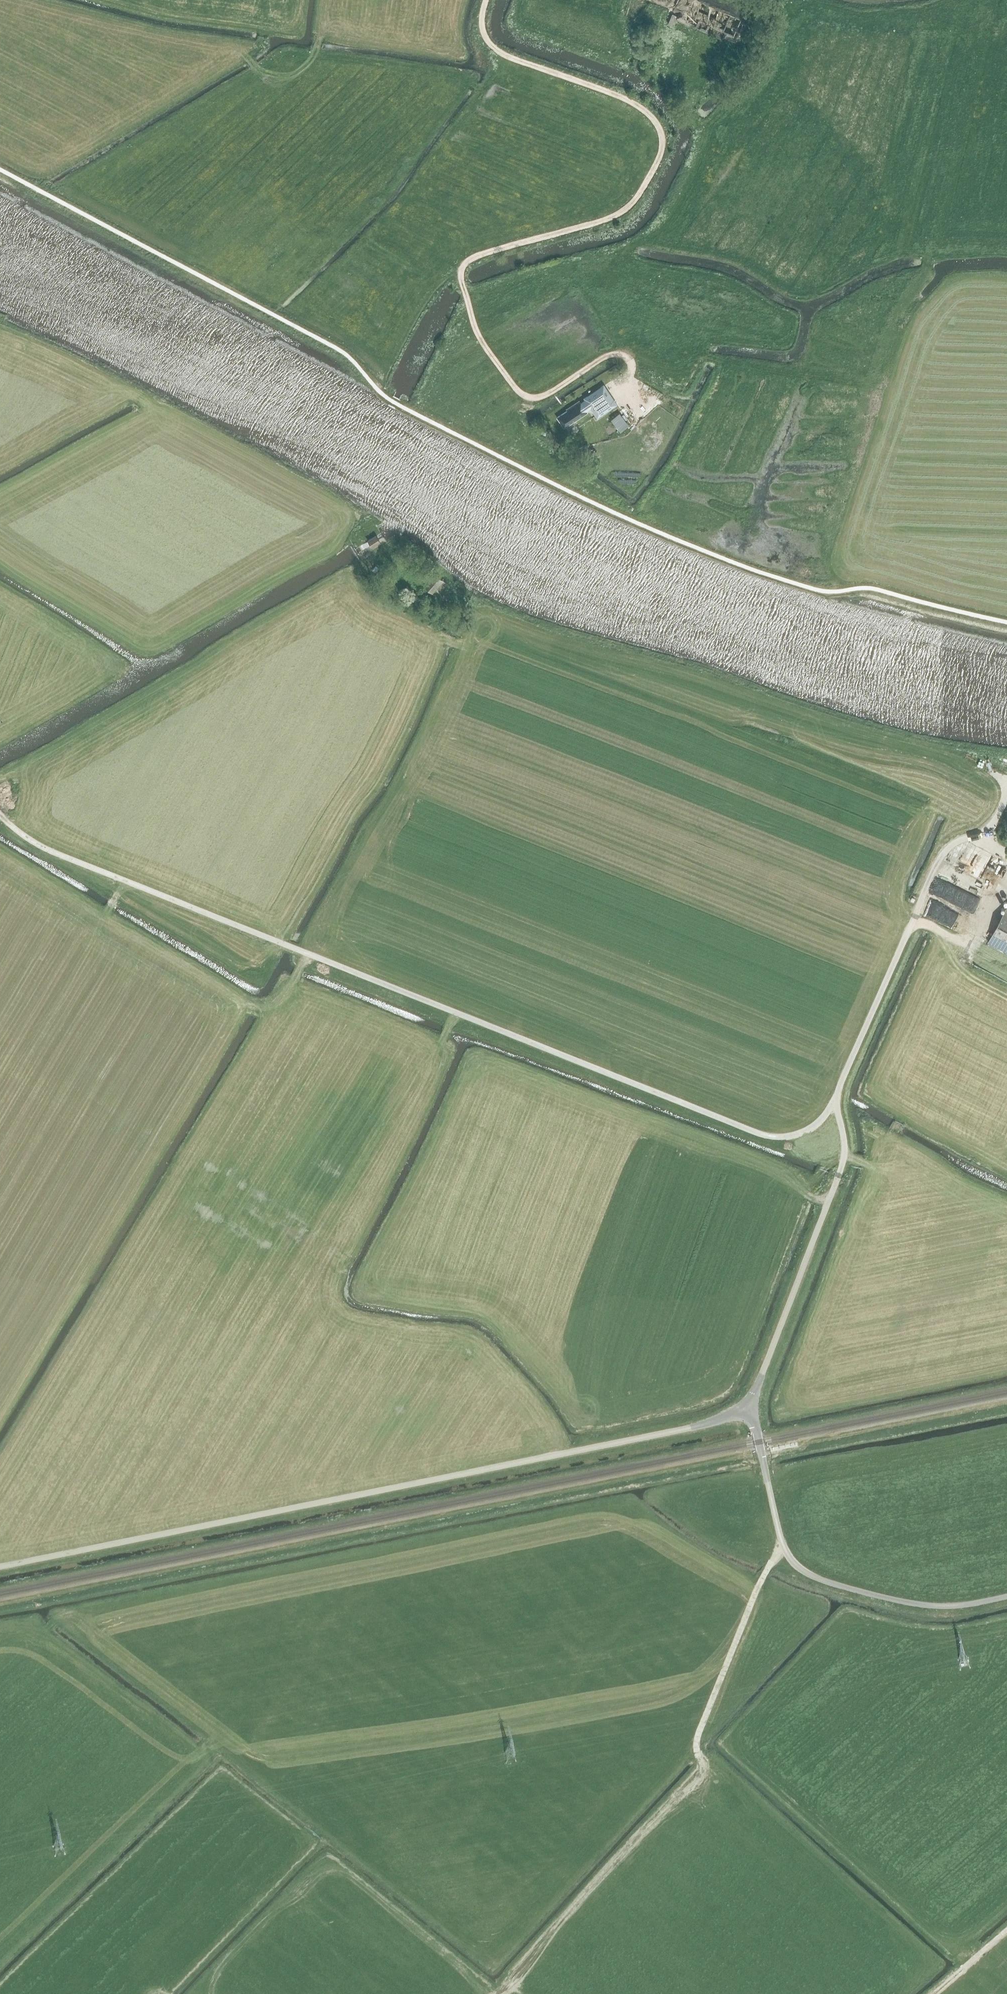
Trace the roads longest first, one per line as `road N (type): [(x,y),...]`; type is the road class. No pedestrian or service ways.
road 1 (track): [(487,0),(482,31),(500,52),(627,100),(660,130),(661,156),(629,207),(477,257),(460,275),(480,338),(522,395),(549,395),(614,354),(631,360),(625,389)]
road 2 (unclassified): [(746,1407),(716,1422),(0,1566)]
road 3 (unclassified): [(1006,797),(993,825),(939,861),(844,1076),(837,1103),(844,1162),(746,1407)]
road 4 (track): [(782,1543),(698,1732),(696,1781),(497,1993)]
road 5 (unclassified): [(1006,1596),(931,1606),(801,1569),(782,1543),(746,1407)]

